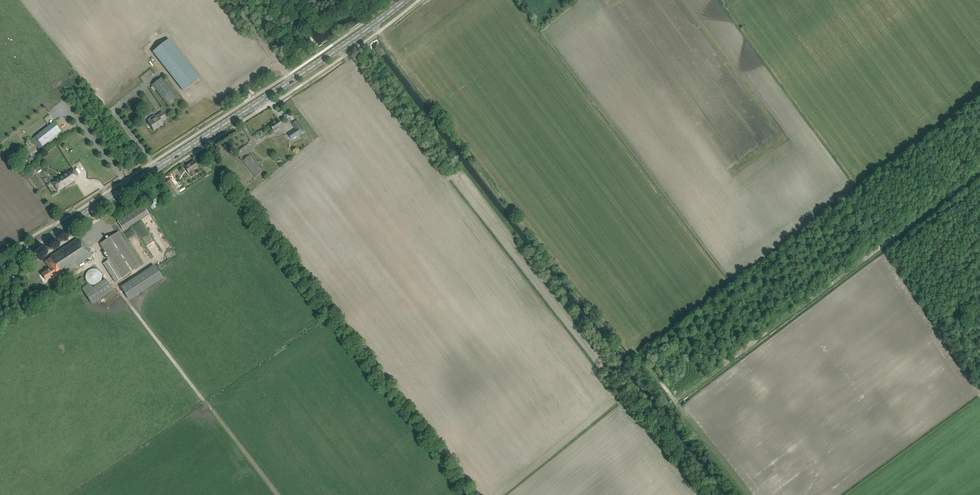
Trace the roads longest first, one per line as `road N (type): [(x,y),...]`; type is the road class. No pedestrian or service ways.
road 1 (primary): [(0,269),(404,0)]
road 2 (track): [(279,494),(111,280),(91,238),(99,229),(93,209)]

